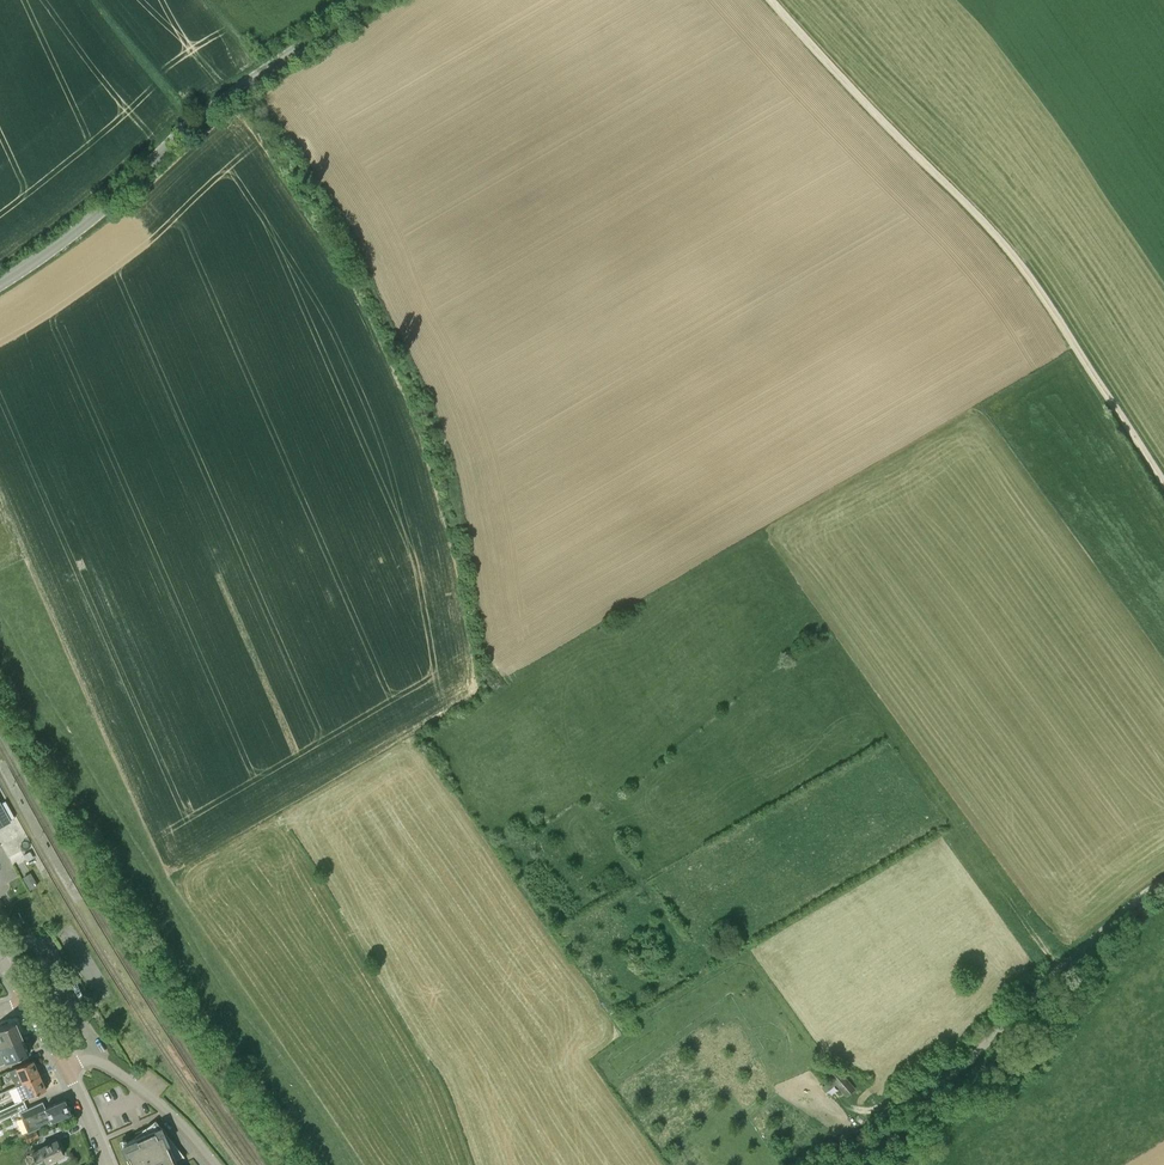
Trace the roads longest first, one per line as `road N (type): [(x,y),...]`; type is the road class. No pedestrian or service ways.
road 1 (track): [(1163,484),(1009,251),(771,0)]
road 2 (track): [(667,0),(622,31),(619,47),(830,488)]
road 3 (unclassified): [(0,283),(89,220),(203,115),(370,0)]
road 4 (unclassified): [(839,1164),(908,1119),(1163,880)]
road 5 (unclassified): [(218,1164),(157,1102),(99,1061),(65,1068)]

